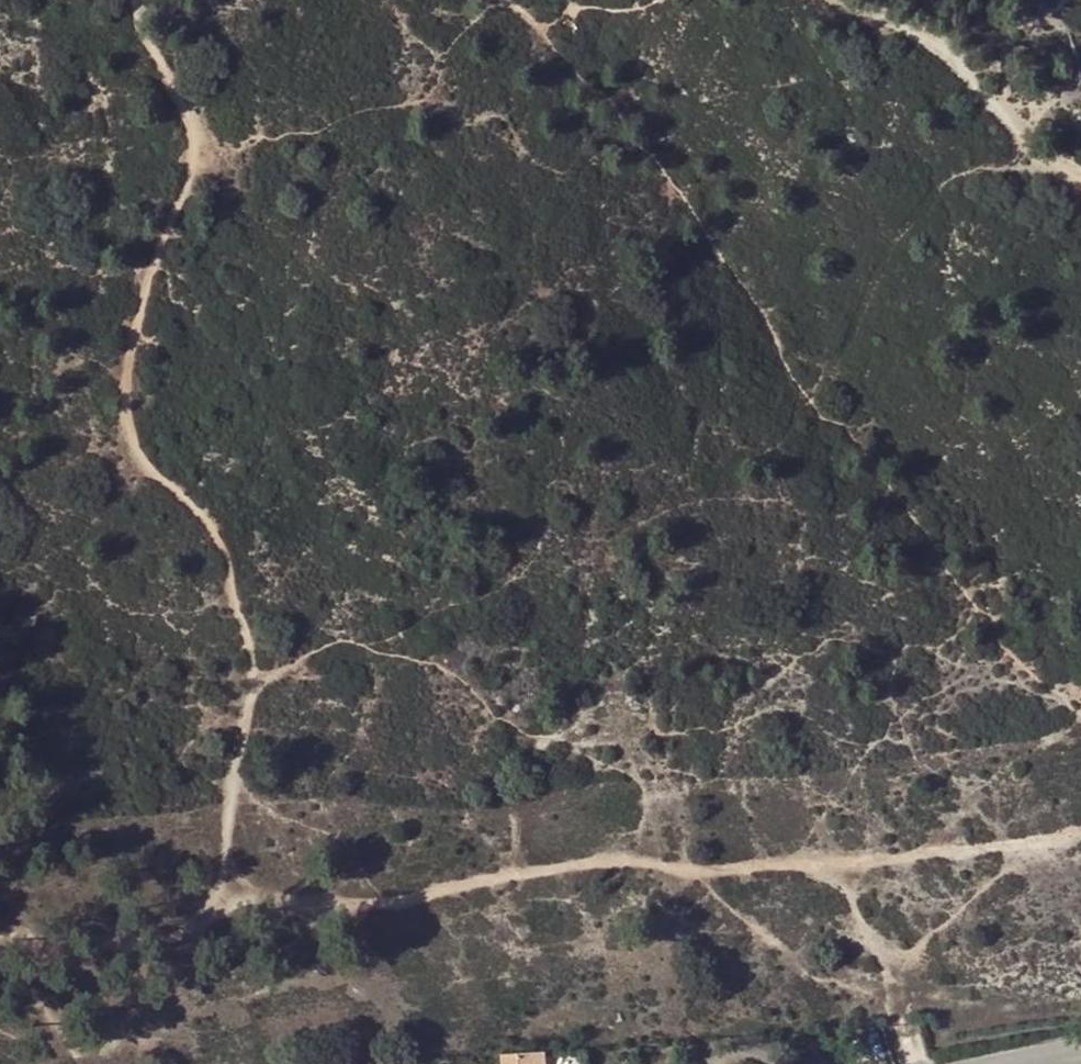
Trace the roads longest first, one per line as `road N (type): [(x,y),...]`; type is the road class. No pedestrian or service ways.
road 1 (track): [(864,0),(947,51),(1046,172),(1080,183)]

